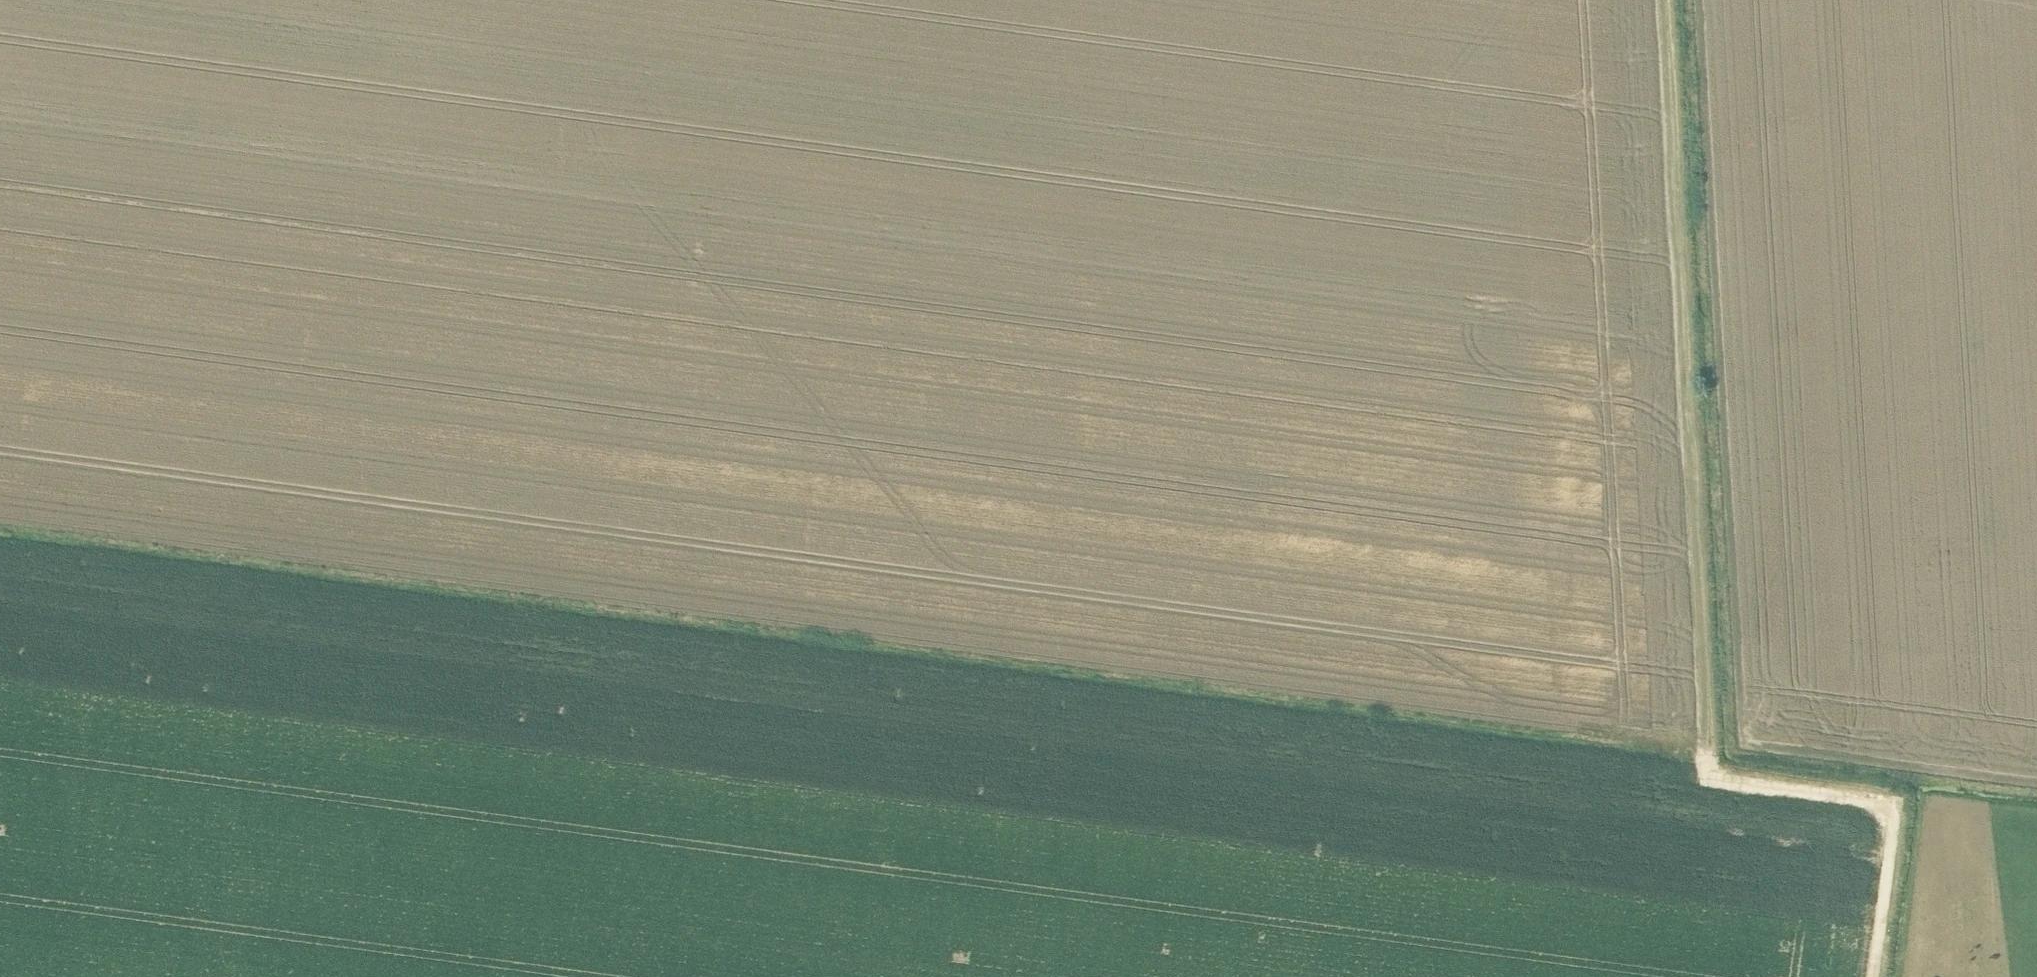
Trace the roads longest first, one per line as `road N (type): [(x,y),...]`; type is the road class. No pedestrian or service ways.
road 1 (track): [(1898,808),(1717,780),(1710,772),(1711,741)]

